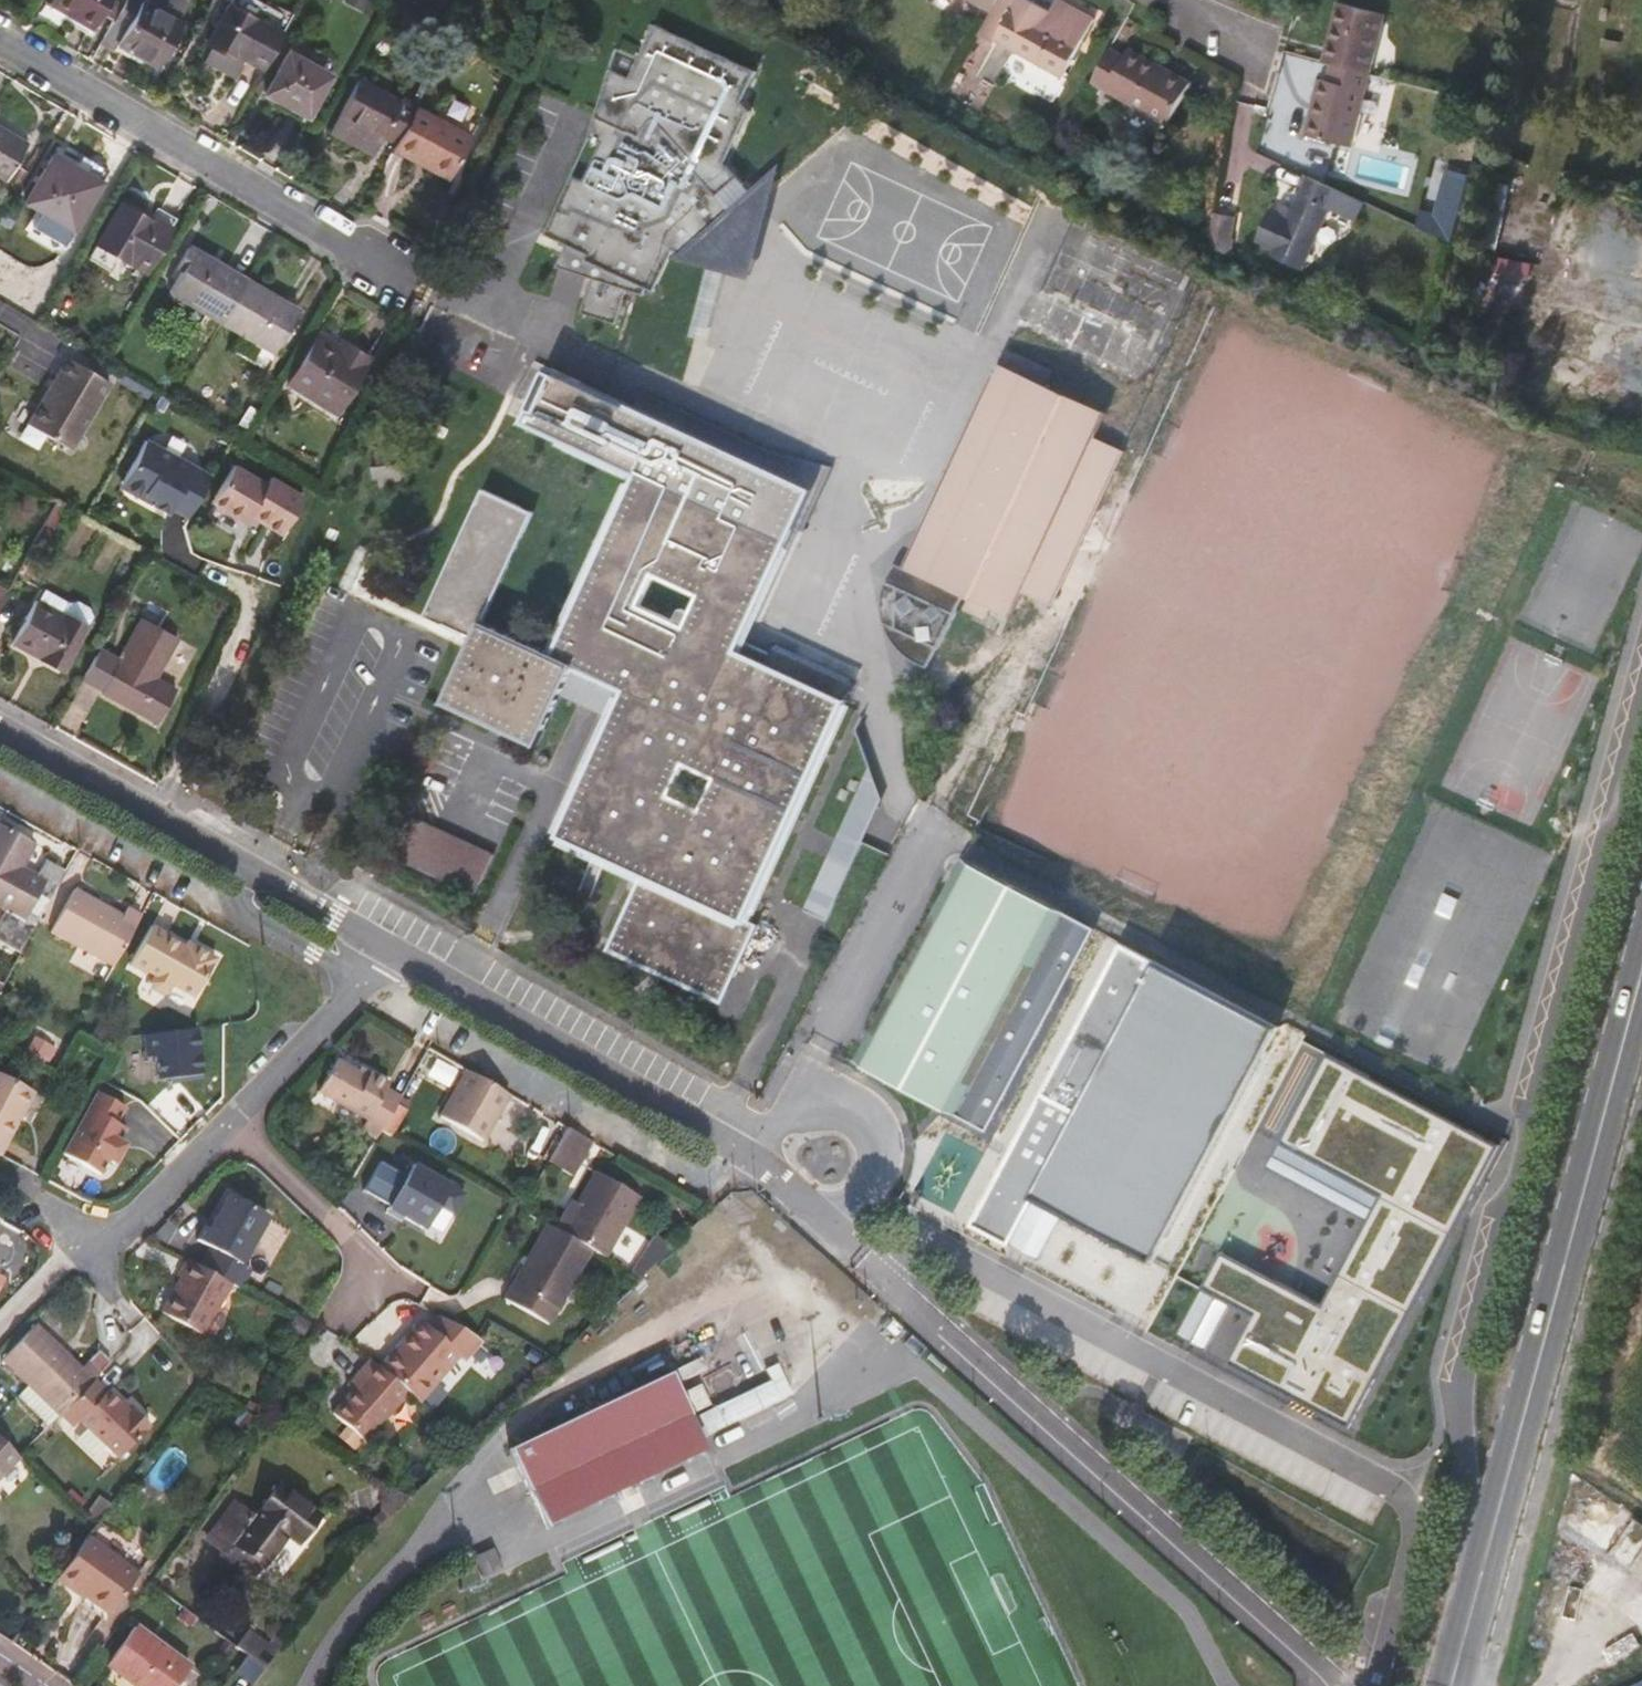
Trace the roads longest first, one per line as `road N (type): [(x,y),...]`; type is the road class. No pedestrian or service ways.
road 1 (residential): [(1372,1685),(1419,1539),(1407,1502),(955,1253),(928,1247),(886,1278)]
road 2 (secondary): [(1641,932),(1443,1685)]
road 3 (secondary): [(1462,1685),(1641,1014)]
road 4 (unclassified): [(886,1278),(1320,1685)]
road 5 (residential): [(381,263),(0,39)]
road 6 (residential): [(376,942),(732,1145)]
road 7 (residential): [(84,1245),(138,1215),(352,982)]
road 8 (residential): [(0,735),(253,868)]
road 9 (unclassified): [(732,1145),(886,1278)]
road 10 (residential): [(253,868),(244,909),(352,982)]
road 11 (residential): [(376,942),(253,868)]

